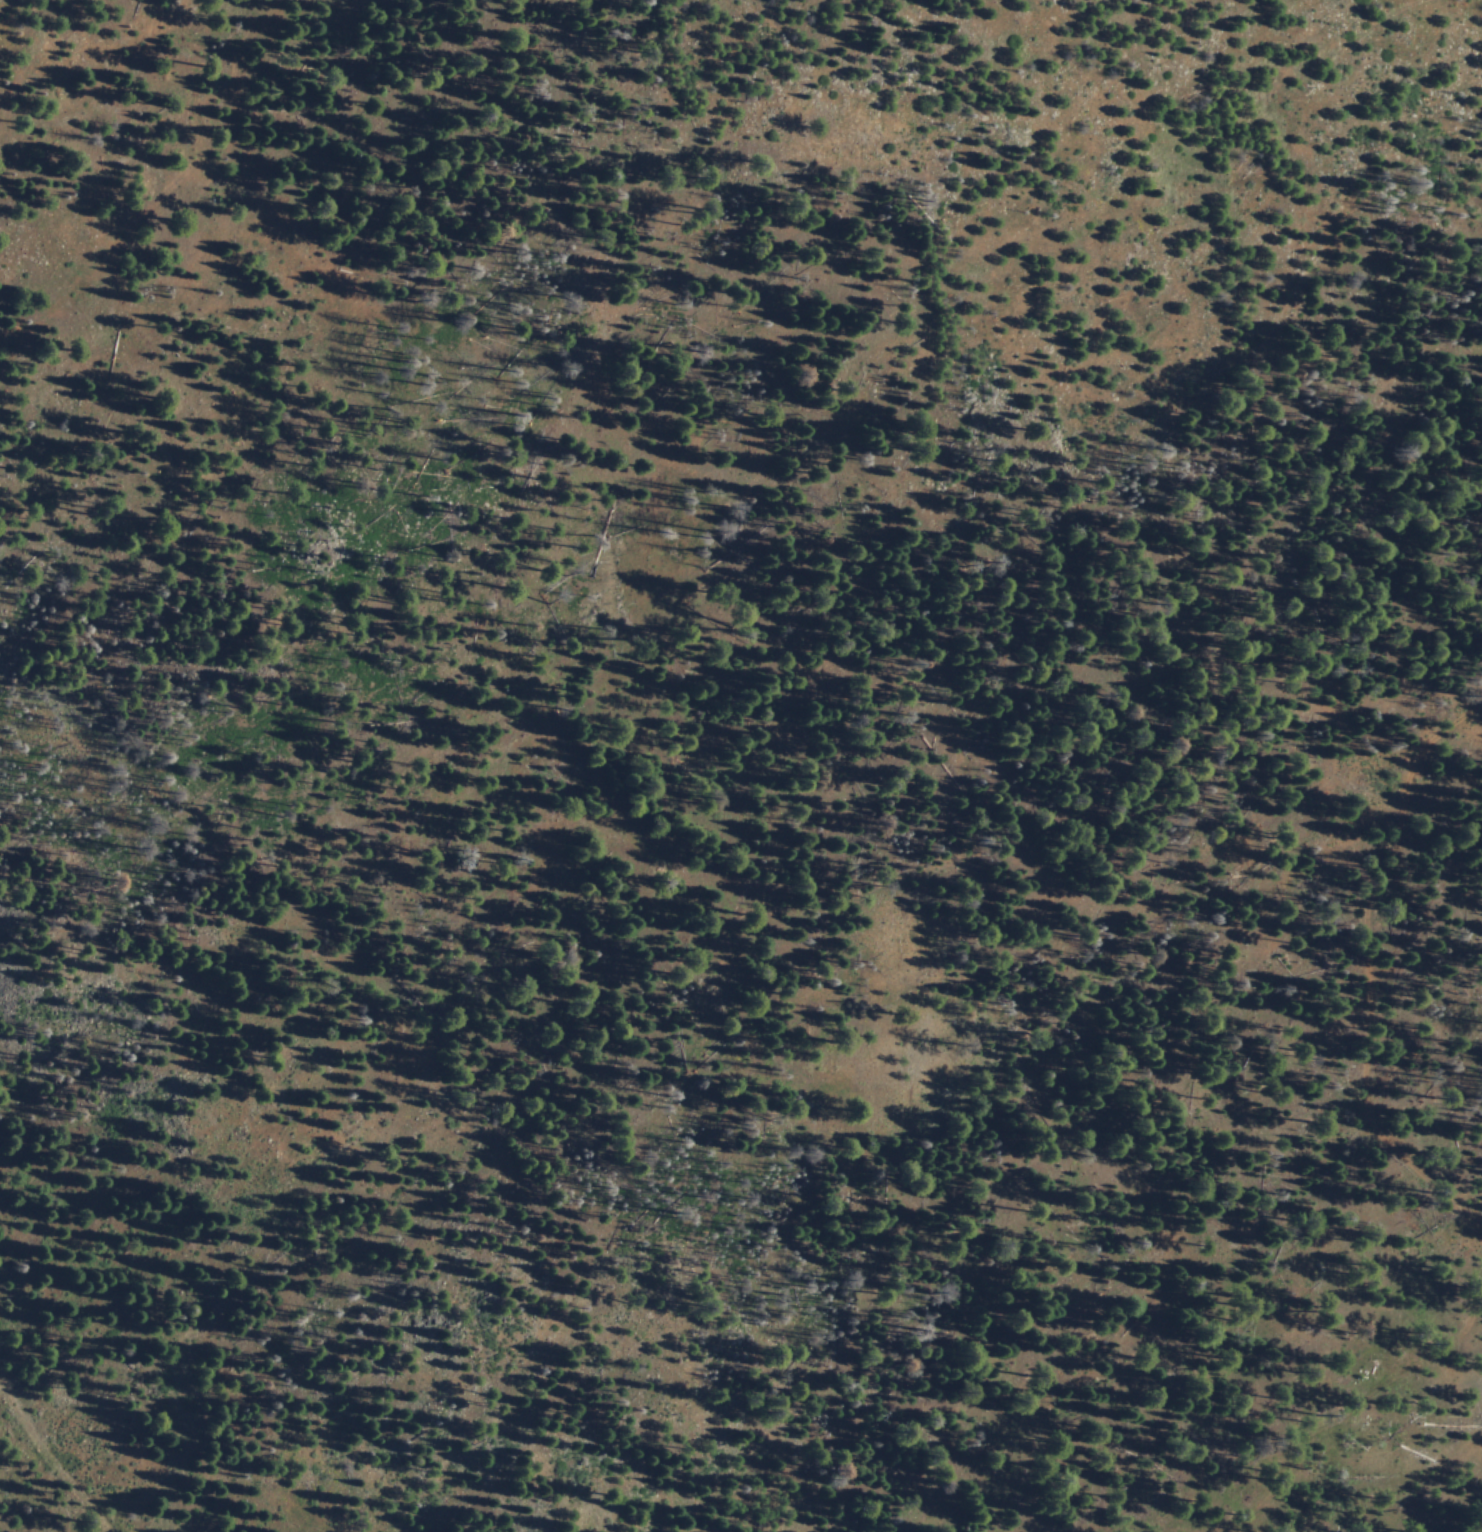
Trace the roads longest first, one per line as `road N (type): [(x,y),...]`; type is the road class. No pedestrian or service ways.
road 1 (track): [(0,1374),(111,1531)]

